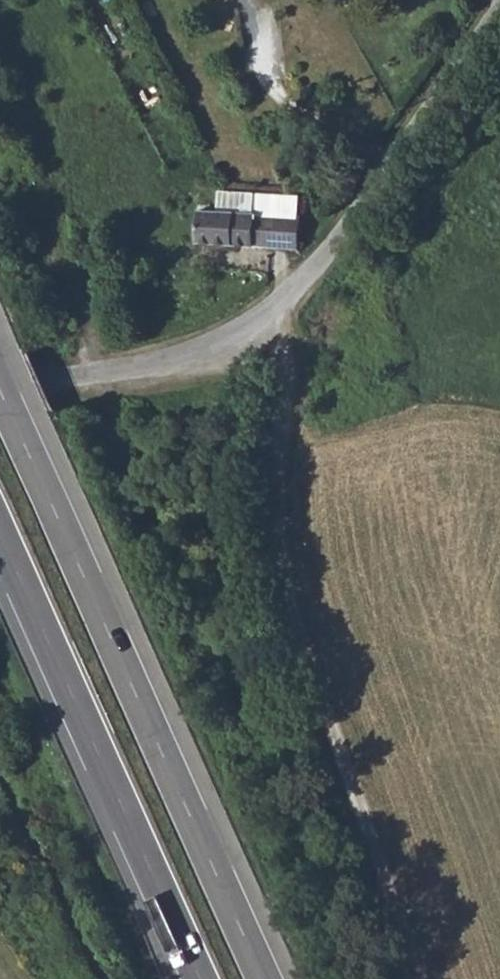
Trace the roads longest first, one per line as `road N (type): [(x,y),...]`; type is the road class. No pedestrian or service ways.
road 1 (track): [(424,978),(293,589),(282,502),(283,365),(272,318)]
road 2 (unclassified): [(499,5),(333,250),(272,318),(219,349),(159,366),(0,387)]
road 3 (trunk): [(264,978),(0,386)]
road 4 (trunk): [(0,532),(200,978)]
road 5 (track): [(0,779),(107,978)]

